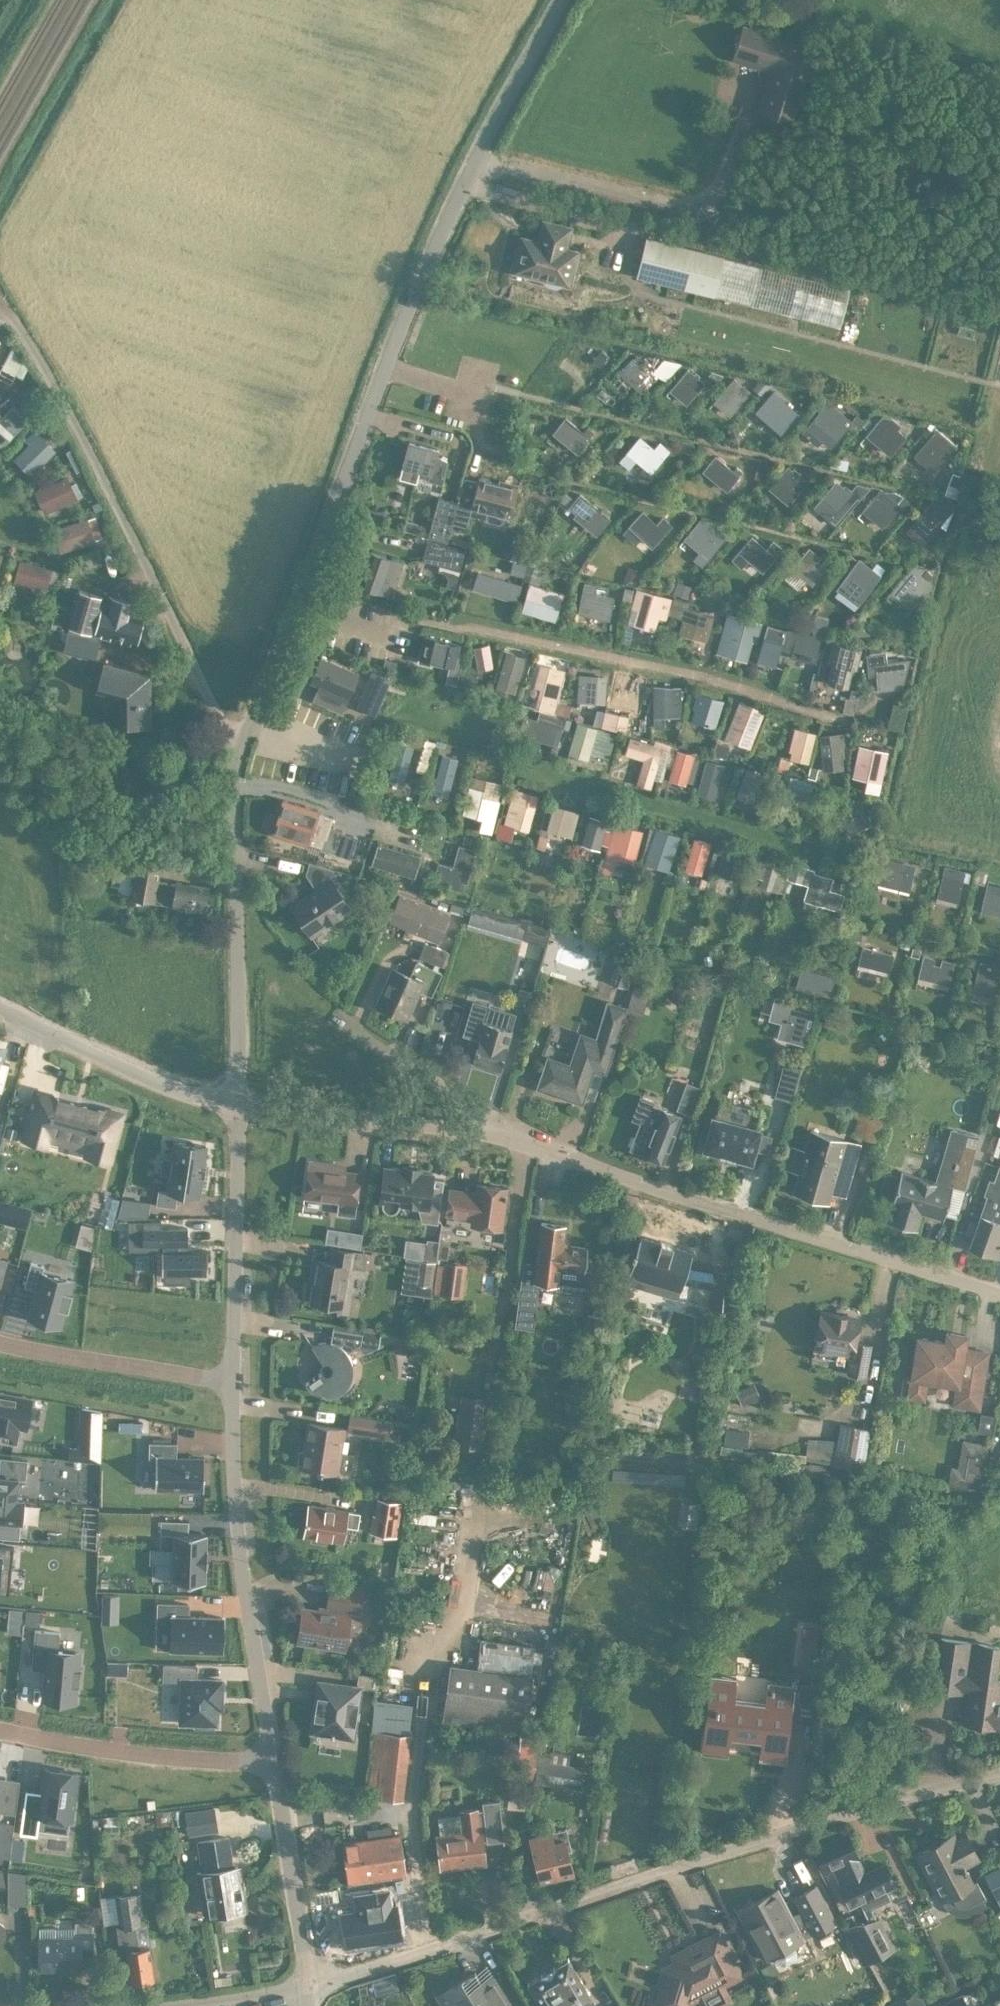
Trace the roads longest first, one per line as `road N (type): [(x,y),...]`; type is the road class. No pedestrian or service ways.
road 1 (unclassified): [(238,742),(421,275),(476,152),(560,0)]
road 2 (unclassified): [(999,1771),(720,1849),(307,1983)]
road 3 (unclassified): [(999,1292),(734,1214),(499,1126)]
road 4 (residential): [(238,742),(224,731),(71,416),(0,300)]
road 5 (unclassified): [(231,1383),(242,1572),(271,1760)]
road 6 (unclassified): [(238,742),(235,1102)]
road 7 (unclassified): [(235,1102),(231,1383)]
road 8 (residential): [(271,1760),(0,1729)]
road 9 (unclassified): [(499,1126),(235,1102)]
road 10 (unclassified): [(235,1102),(165,1082),(0,1006)]
road 11 (residential): [(231,1383),(0,1341)]
road 12 (unclassified): [(271,1760),(307,1983)]
road 13 (residential): [(499,1126),(353,1025)]
road 14 (unclassified): [(307,1983),(146,2005)]

